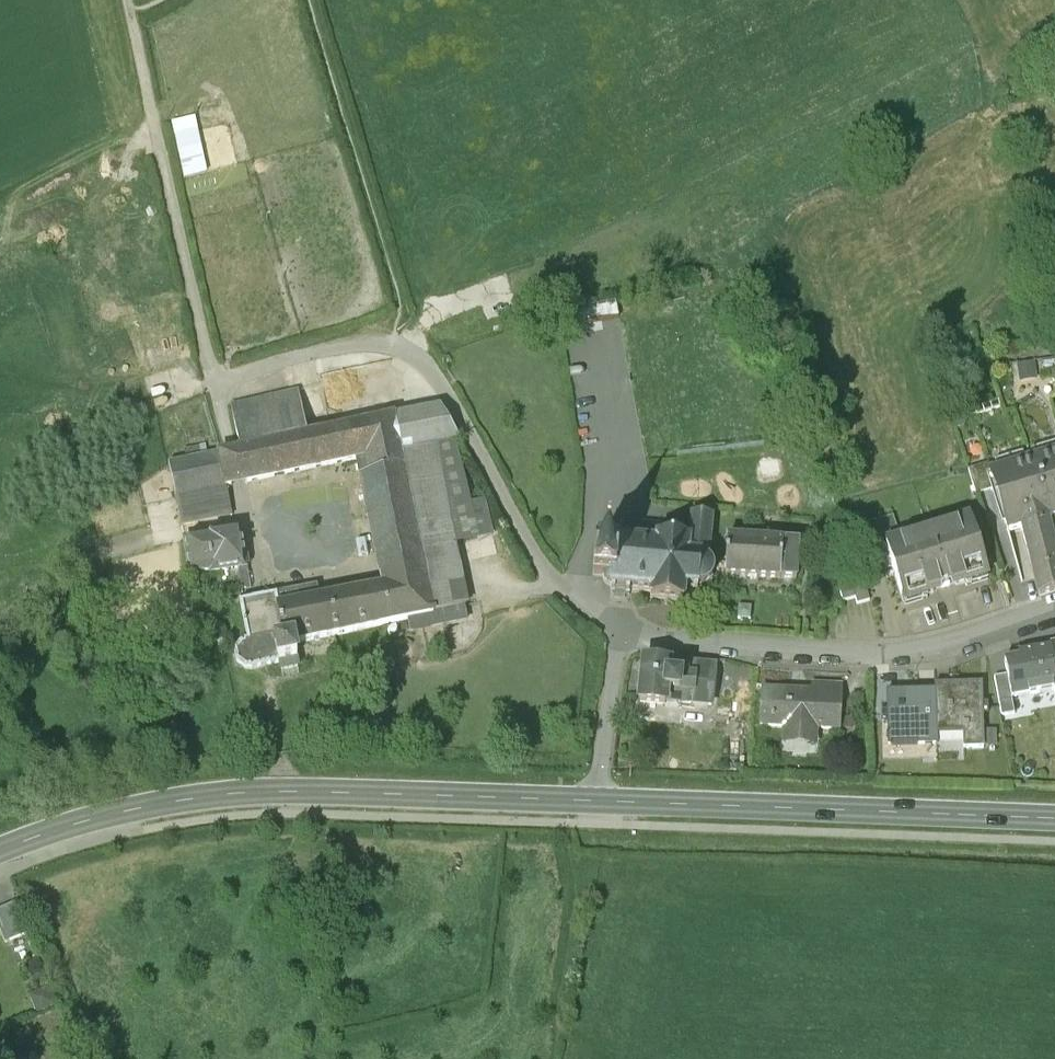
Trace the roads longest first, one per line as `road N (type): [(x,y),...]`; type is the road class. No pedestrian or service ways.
road 1 (tertiary): [(595,803),(284,793),(81,821),(0,851)]
road 2 (residential): [(622,635),(548,573),(422,363),(379,346),(215,385)]
road 3 (tertiary): [(1054,821),(595,803)]
road 4 (residential): [(622,635),(914,652),(1054,611)]
road 5 (track): [(215,385),(132,14)]
road 6 (track): [(310,0),(401,309),(400,352)]
road 7 (residential): [(595,803),(622,635)]

